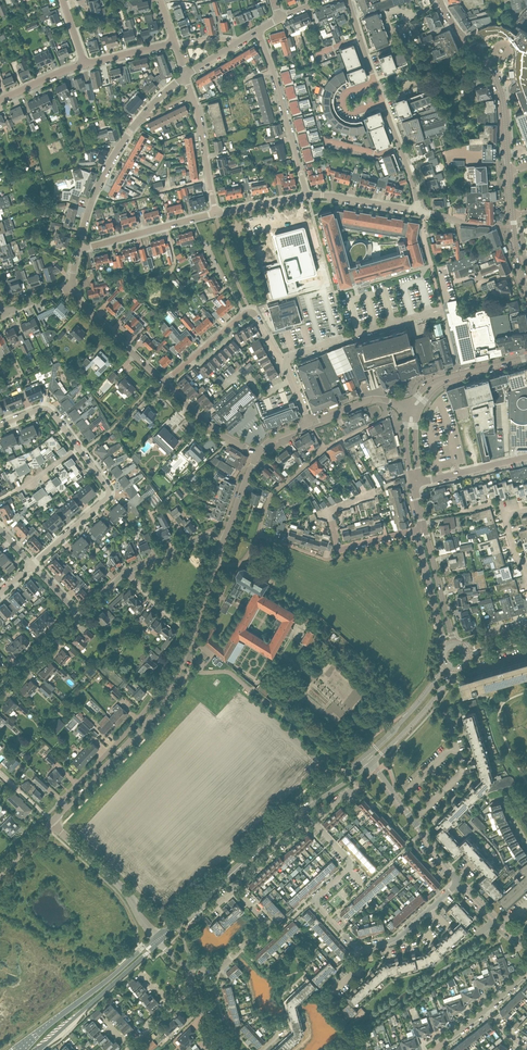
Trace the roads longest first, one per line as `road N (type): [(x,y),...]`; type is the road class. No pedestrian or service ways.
road 1 (residential): [(420,211),(348,0)]
road 2 (tertiary): [(158,939),(305,807)]
road 3 (unclassified): [(258,534),(272,494),(324,449),(384,416),(381,399)]
road 4 (residential): [(509,173),(499,87),(442,4)]
road 5 (tertiary): [(158,939),(21,1049)]
road 6 (residential): [(307,196),(259,29)]
road 7 (residential): [(358,949),(316,904),(350,865),(312,821)]
road 8 (residential): [(282,362),(442,311)]
road 9 (tertiary): [(39,1049),(158,939)]
road 10 (residential): [(78,448),(109,494),(32,564)]
road 11 (residential): [(158,939),(119,884),(51,823)]
road 12 (residential): [(61,800),(157,692),(165,697)]
road 13 (residential): [(67,806),(165,697)]
road 14 (residential): [(80,248),(98,187),(140,116)]
road 15 (residential): [(165,697),(215,563)]
road 16 (residential): [(80,248),(216,213)]
road 17 (residential): [(164,383),(72,286)]
road 18 (residential): [(413,820),(463,773),(446,715)]
road 19 (tertiary): [(371,763),(455,667)]
road 20 (tertiary): [(447,664),(364,756)]
road 21 (unclassified): [(459,645),(422,529)]
road 22 (residential): [(358,949),(395,940),(457,884)]
road 23 (residential): [(216,213),(193,95)]
road 24 (unclassified): [(422,529),(448,646)]

